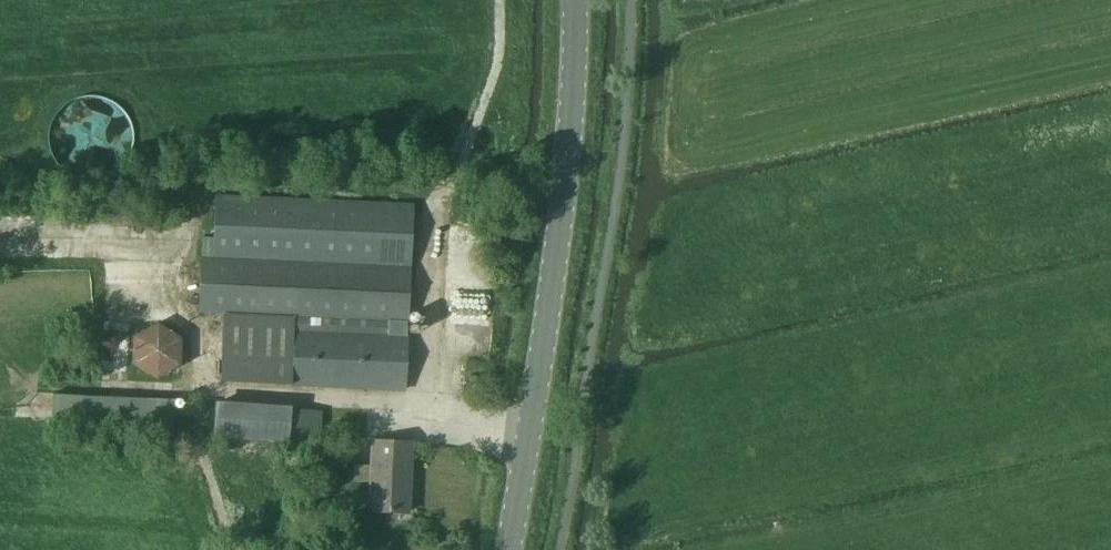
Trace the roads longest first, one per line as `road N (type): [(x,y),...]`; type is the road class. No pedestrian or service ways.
road 1 (unclassified): [(560,549),(620,180),(630,0)]
road 2 (tertiary): [(508,549),(568,173),(577,0)]

